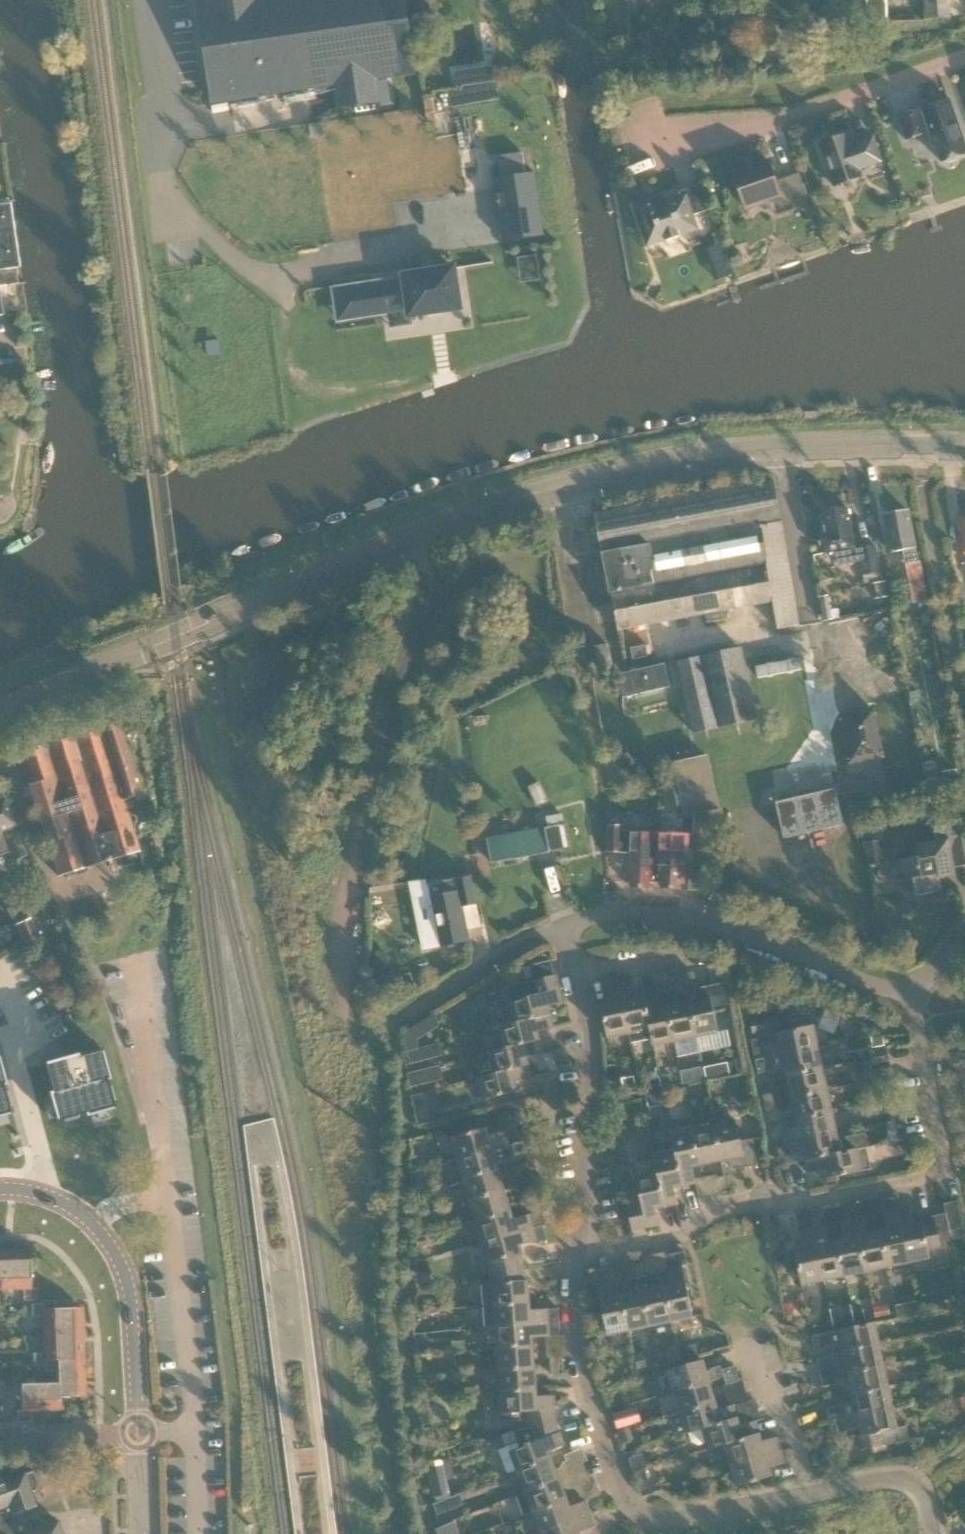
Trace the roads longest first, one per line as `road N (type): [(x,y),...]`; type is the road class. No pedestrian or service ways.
road 1 (unclassified): [(0,715),(424,532),(532,495),(734,452),(964,446)]
road 2 (residential): [(576,1258),(685,1237),(729,1206),(931,1176),(941,1166),(912,998)]
road 3 (residential): [(806,1495),(685,1518),(652,1518),(637,1507),(583,1365),(576,1258)]
road 4 (residential): [(563,925),(678,919),(912,998)]
road 5 (residential): [(650,143),(785,120),(964,59)]
road 6 (unclassified): [(137,1433),(131,1298),(115,1248),(61,1195),(0,1183)]
road 7 (residential): [(576,1258),(594,1085),(575,973)]
road 8 (residential): [(396,1022),(563,925)]
road 9 (residential): [(806,1495),(791,1427),(753,1370),(746,1342)]
road 10 (residential): [(931,1533),(912,1486),(885,1479),(806,1495)]
road 11 (residential): [(0,1436),(137,1433)]
road 12 (residential): [(575,973),(661,959),(703,965)]

